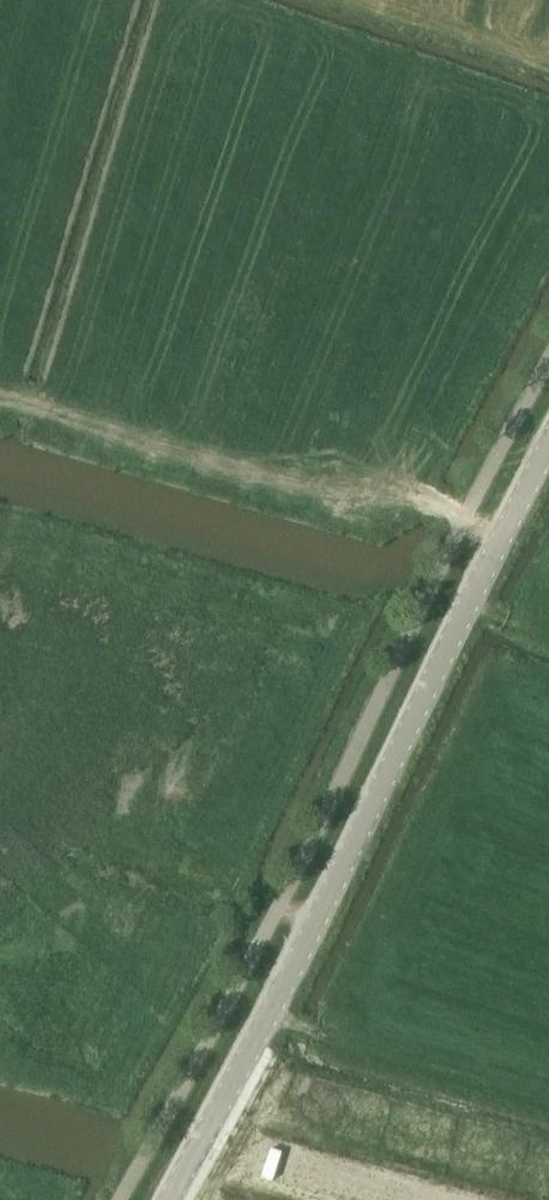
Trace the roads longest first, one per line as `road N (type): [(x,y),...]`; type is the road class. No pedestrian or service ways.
road 1 (unclassified): [(203,1140),(548,452)]
road 2 (unclassified): [(11,0),(548,174)]
road 3 (unclassified): [(405,1199),(203,1140)]

